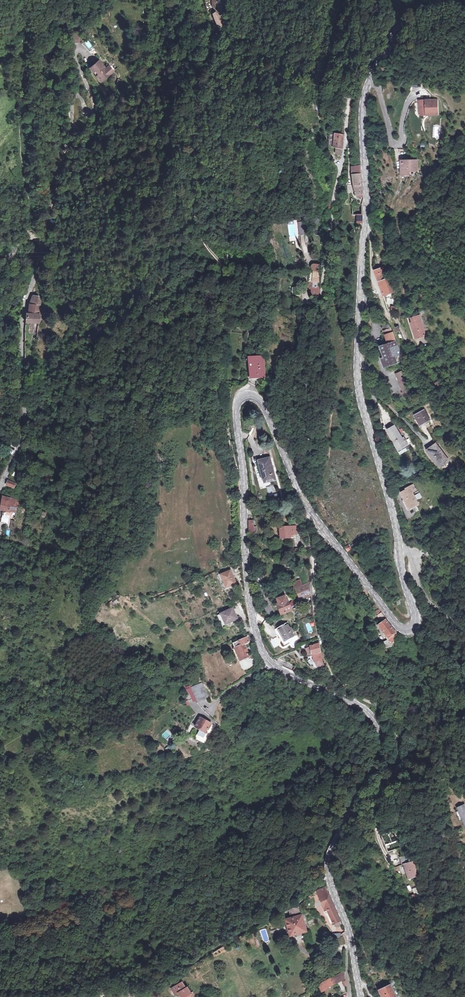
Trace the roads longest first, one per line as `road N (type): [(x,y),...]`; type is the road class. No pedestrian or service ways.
road 1 (tertiary): [(361,996),(328,858),(381,757),(382,739),(364,710),(277,666),(260,643),(248,584),(239,400),(252,395),(262,402),(305,503),(395,623),(407,628),(417,617),(399,548)]
road 2 (track): [(244,490),(222,405),(225,268),(196,218),(195,122),(222,60),(220,0)]
road 3 (track): [(394,21),(351,100),(309,359),(305,503)]
road 4 (tertiary): [(399,548),(359,391),(363,110),(371,79)]
road 5 (residential): [(0,492),(21,438),(21,333),(42,258),(38,239)]
road 6 (track): [(356,704),(357,698),(385,708),(398,733),(395,774),(374,819),(385,854),(402,873)]
road 7 (residential): [(421,92),(409,101),(398,144),(371,79)]

